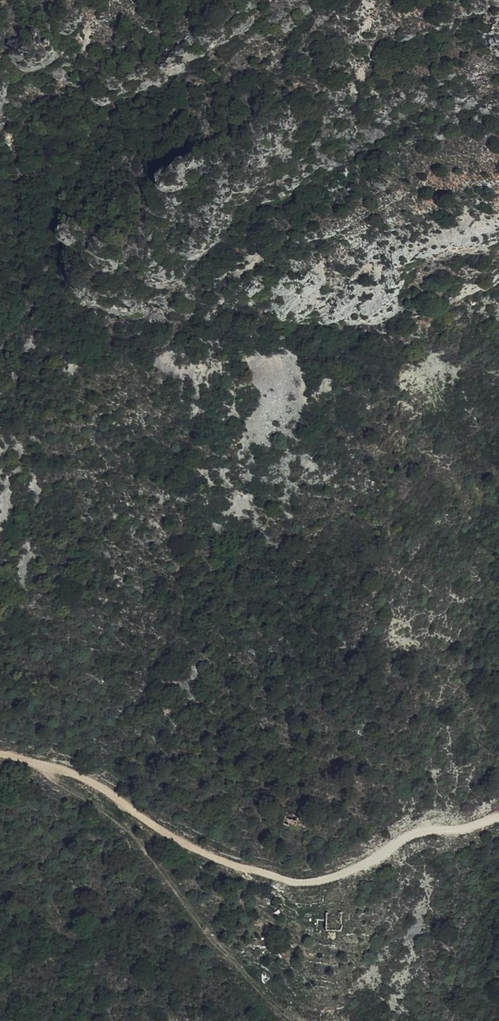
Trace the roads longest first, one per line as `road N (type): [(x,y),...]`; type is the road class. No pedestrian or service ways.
road 1 (track): [(498,817),(404,838),(340,876),(303,884),(182,843),(83,776),(0,755)]

